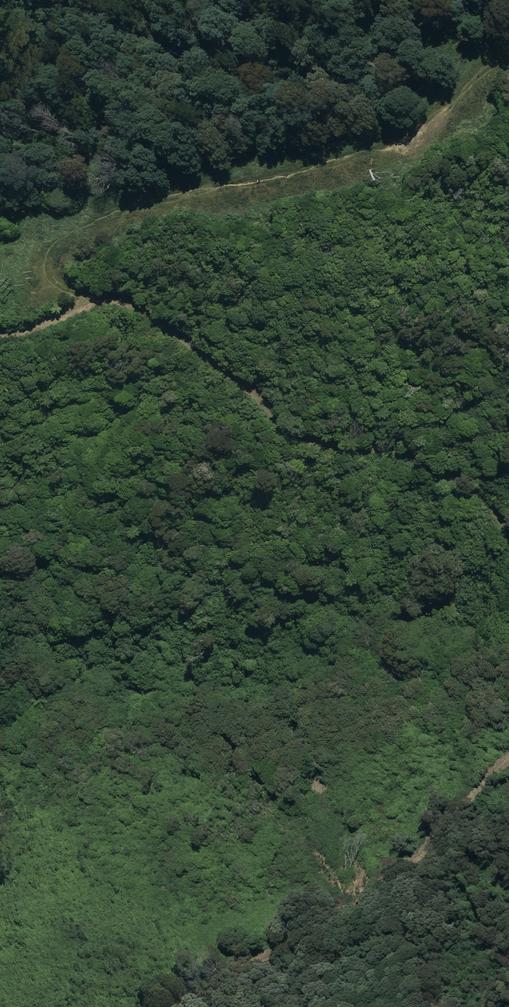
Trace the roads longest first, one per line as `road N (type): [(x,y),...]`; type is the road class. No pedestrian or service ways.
road 1 (track): [(74,302),(37,283),(34,253),(104,213),(224,203),(439,127),(484,72),(508,63)]
road 2 (track): [(0,756),(43,709),(83,687),(140,696),(204,740),(239,740),(301,729),(343,710),(394,721),(417,664),(433,652),(508,650)]
road 3 (track): [(74,302),(139,305),(277,410),(302,438),(375,452),(453,481),(508,533)]
road 4 (track): [(508,767),(360,912),(199,1006)]

